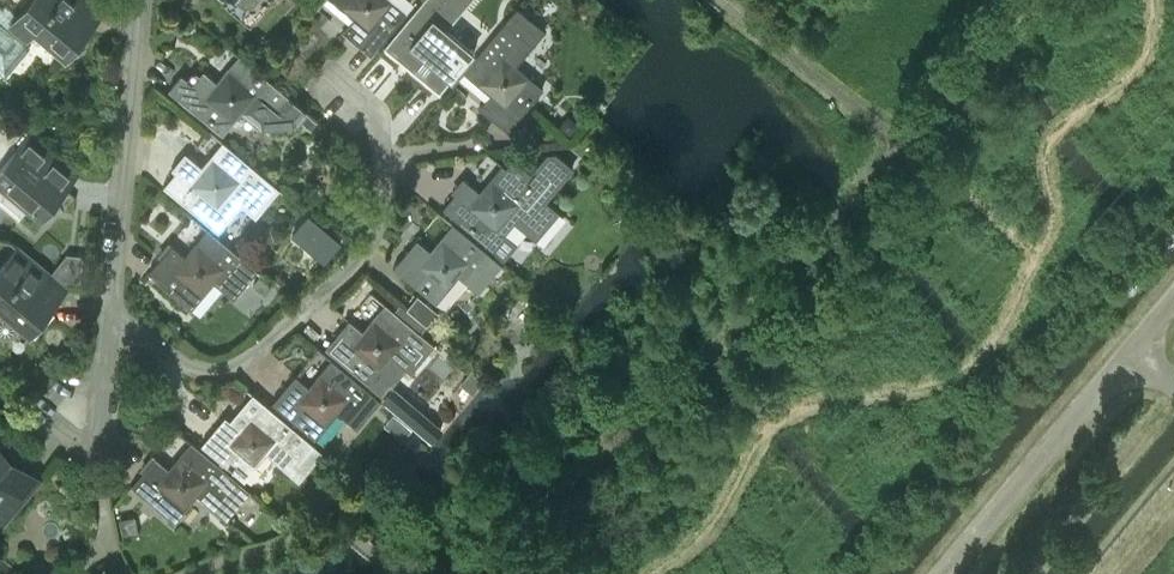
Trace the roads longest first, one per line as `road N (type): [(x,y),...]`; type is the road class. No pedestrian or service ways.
road 1 (residential): [(344,89),(380,118),(383,209),(359,259),(325,294),(239,363),(219,370),(198,369),(111,315)]
road 2 (residential): [(111,315),(141,0)]
road 3 (residential): [(100,386),(93,442),(74,440),(41,411),(66,383)]

